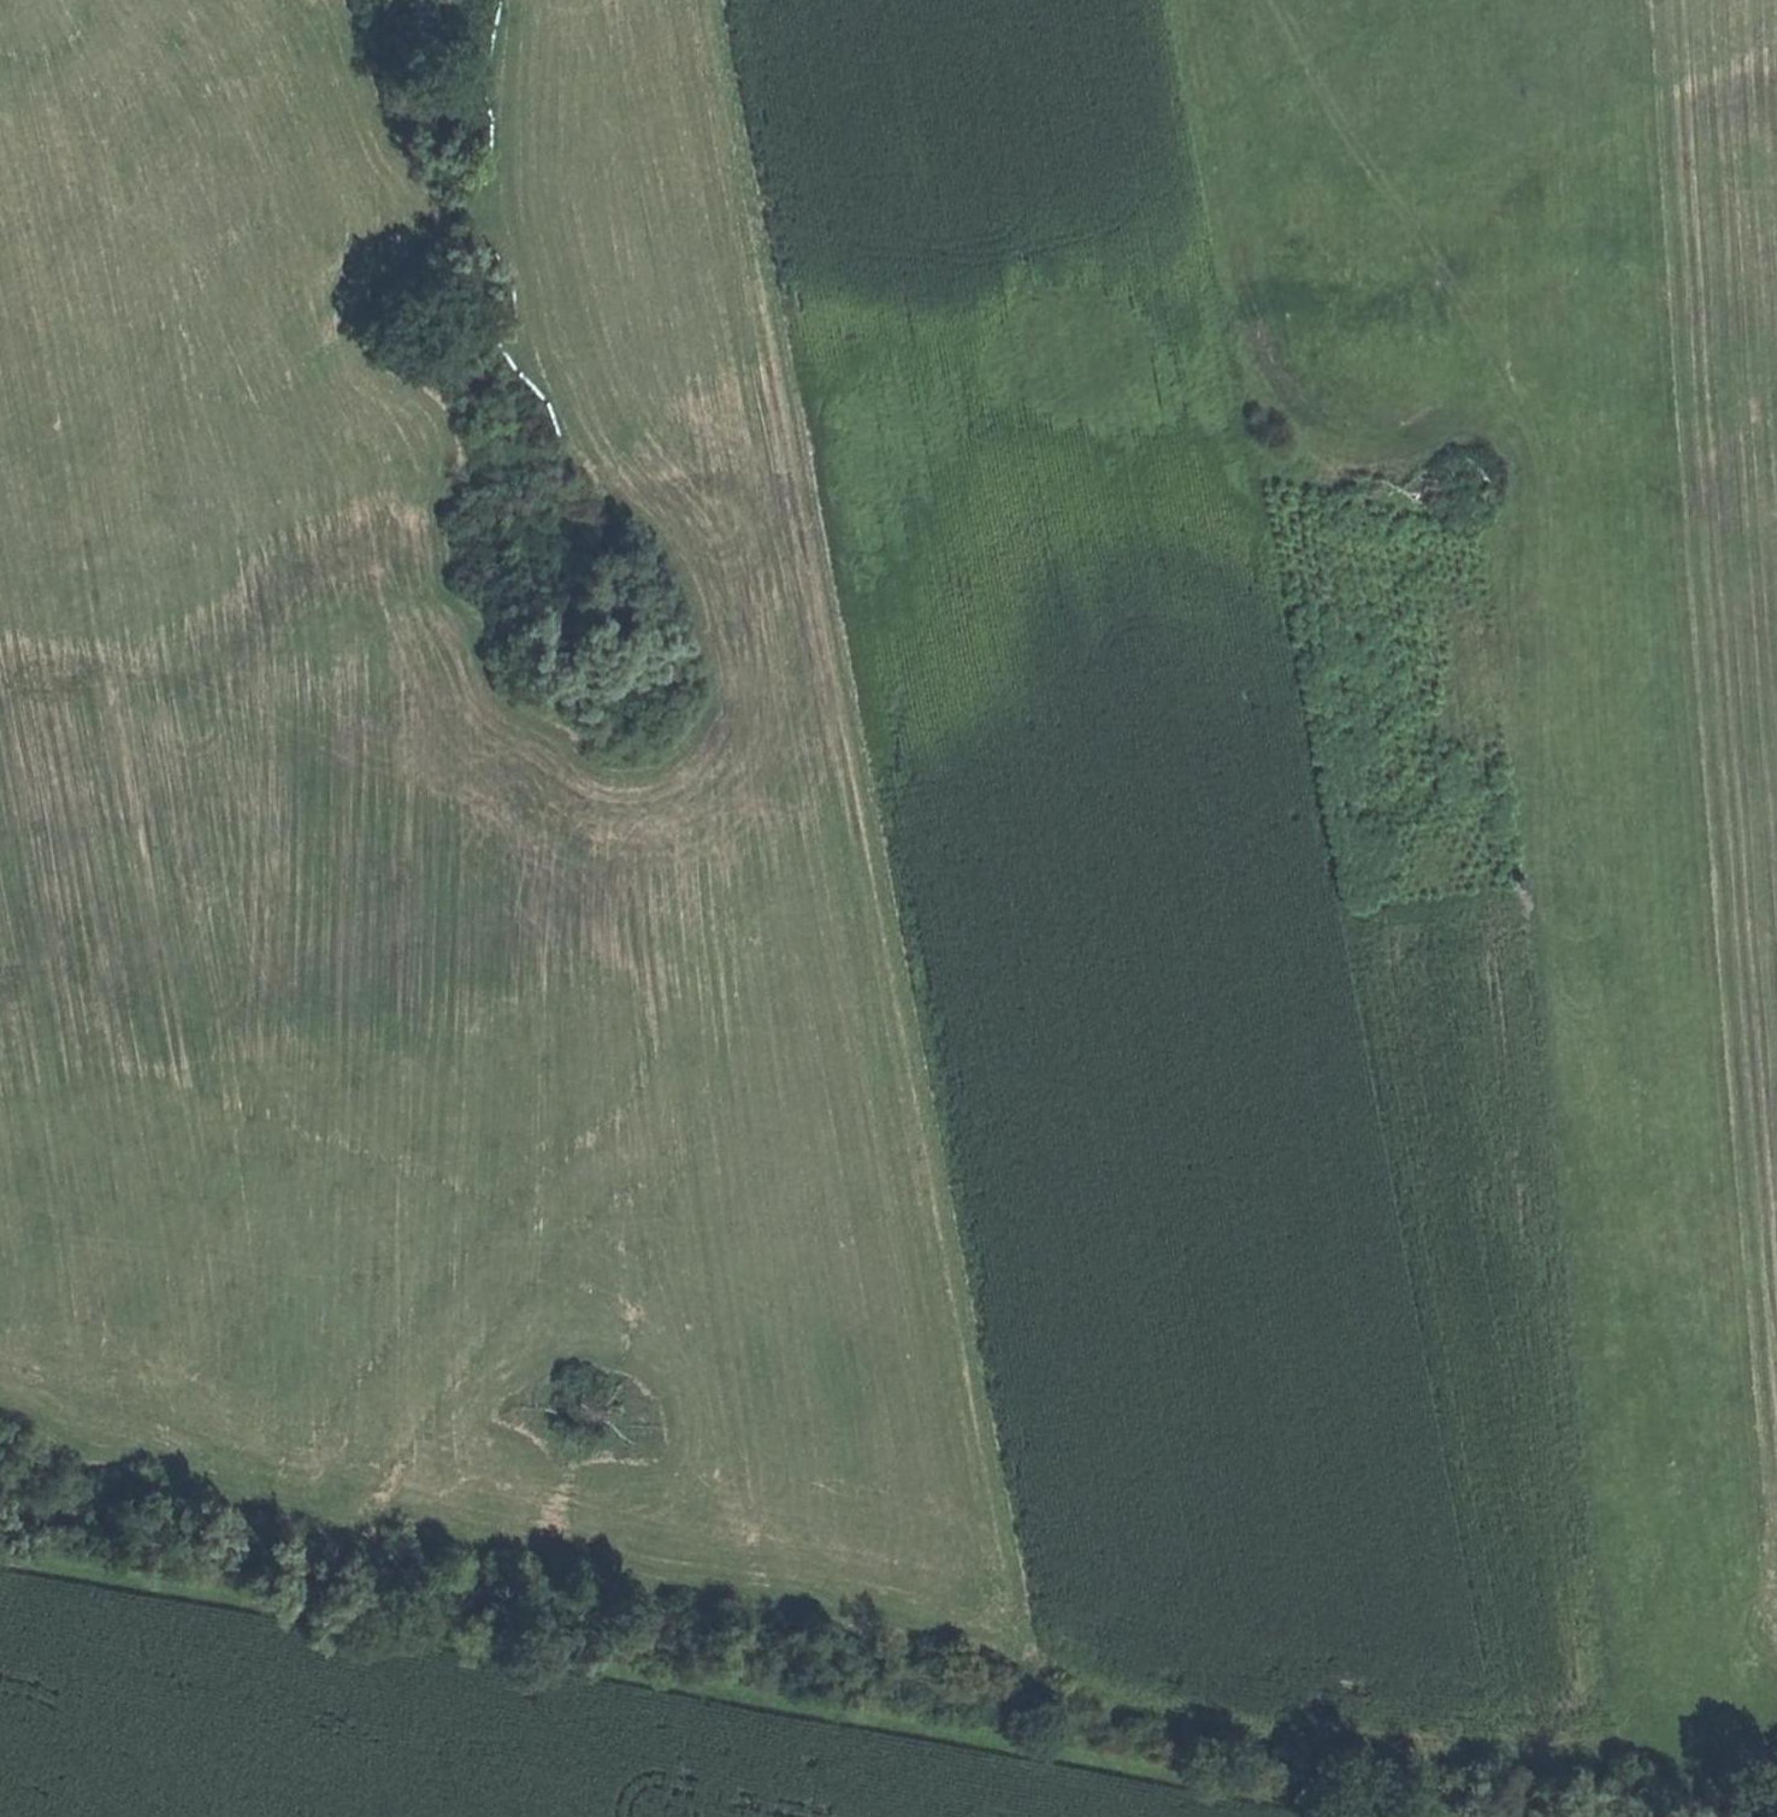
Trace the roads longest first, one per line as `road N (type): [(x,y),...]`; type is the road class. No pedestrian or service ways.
road 1 (track): [(517,313),(502,202),(513,24),(505,0)]

